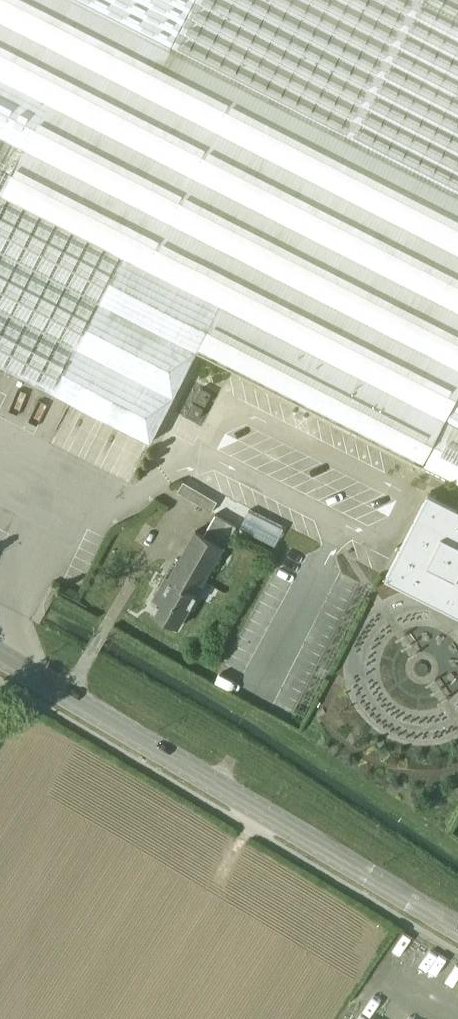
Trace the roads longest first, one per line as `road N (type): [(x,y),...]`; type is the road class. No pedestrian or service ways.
road 1 (secondary): [(457,927),(0,655)]

